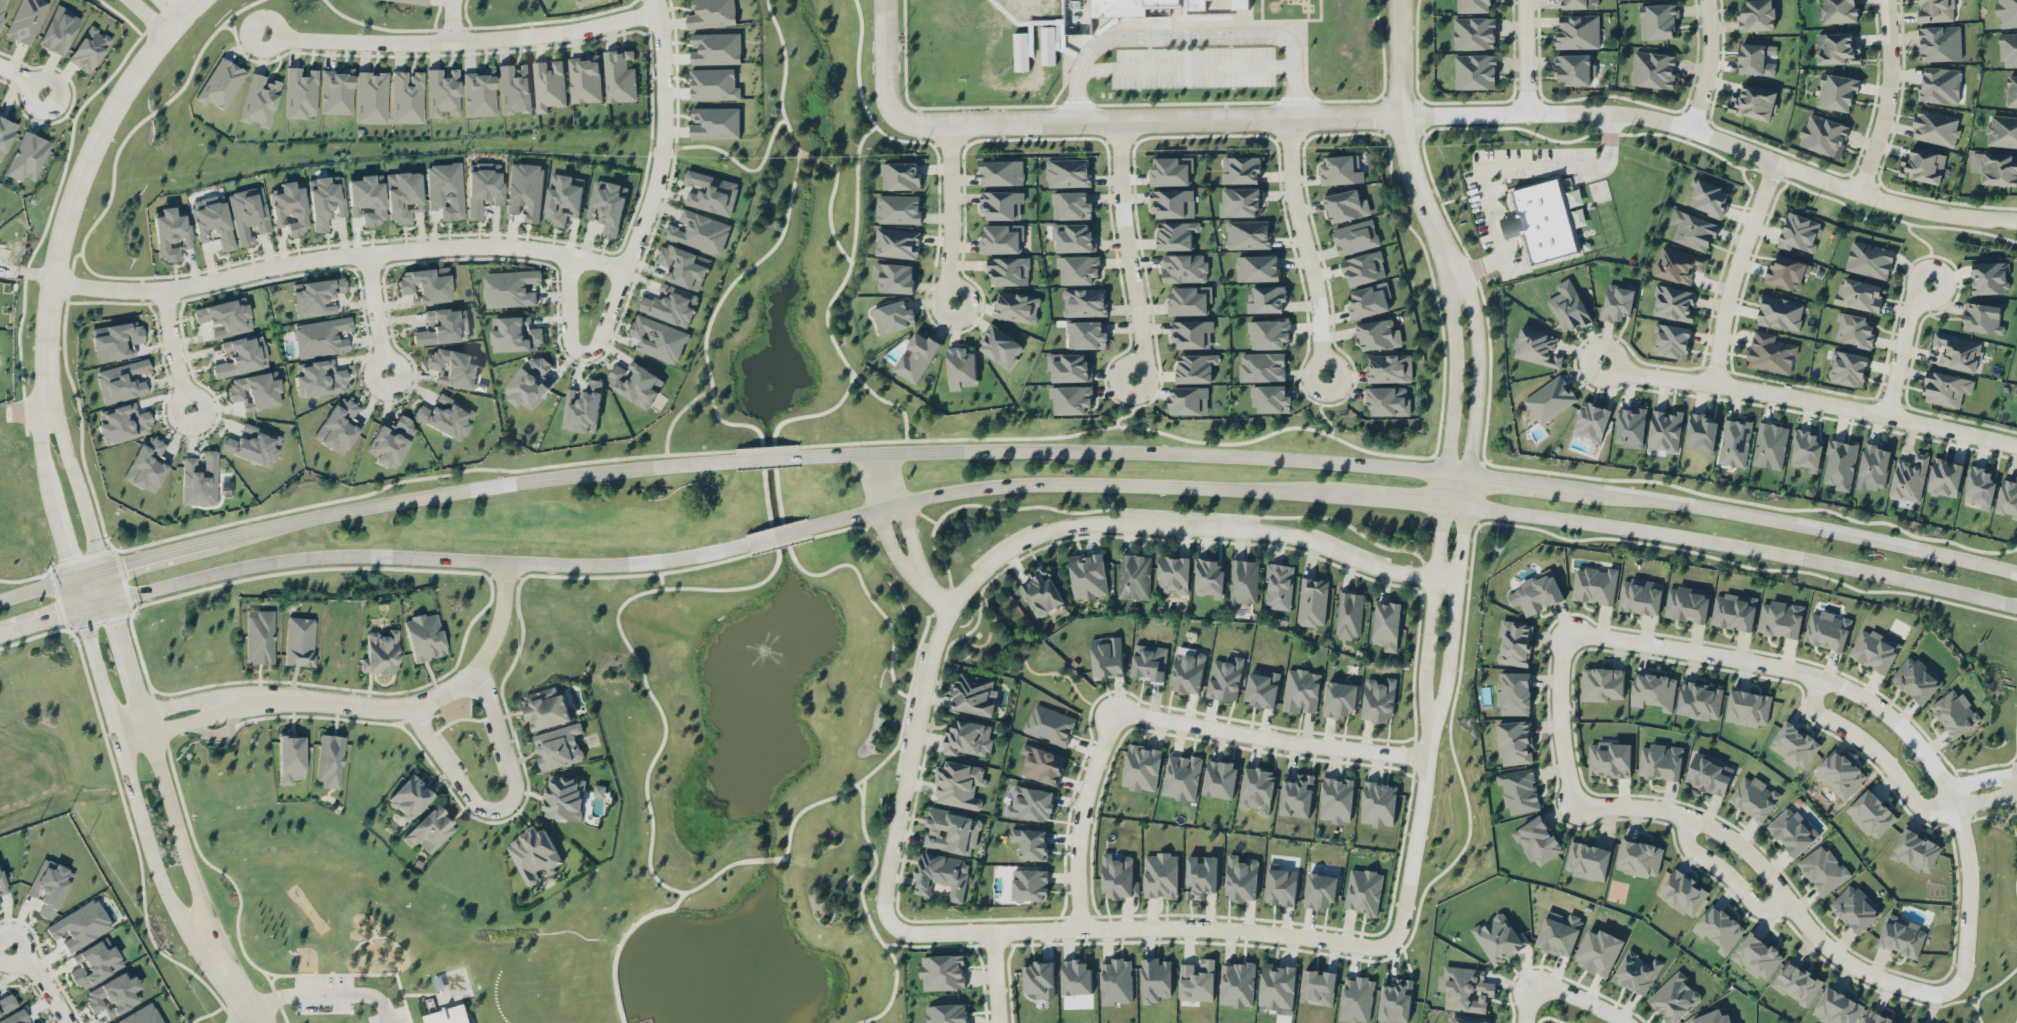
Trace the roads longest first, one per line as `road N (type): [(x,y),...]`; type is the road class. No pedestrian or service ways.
road 1 (residential): [(884,0),(888,96),(911,124),(1594,111),(1690,129),(1912,207),(2016,220)]
road 2 (residential): [(891,923),(888,864),(938,634),(949,603),(1003,554),(1086,524),(1139,522),(1285,533),(1378,566),(1458,579)]
road 3 (secondary): [(1445,473),(1167,452),(800,456)]
road 4 (secondary): [(112,600),(333,553),(587,565),(751,543)]
road 5 (residential): [(1571,640),(1595,633),(1763,663),(1846,687),(1884,710),(1927,754),(1963,833),(1965,952),(1953,986)]
road 6 (residential): [(52,282),(165,289),(321,258),(473,246),(549,251),(624,270)]
road 7 (tertiary): [(47,397),(40,433),(45,484),(115,731),(163,883),(175,910),(203,936)]
road 8 (secondary): [(735,460),(353,508),(178,550)]
road 9 (secondary): [(1465,507),(1769,552),(2016,607)]
road 10 (secondary): [(810,527),(941,493),(1038,482),(1332,494)]
road 11 (residential): [(1389,942),(1371,947),(1179,928),(917,933),(891,923)]
road 12 (residential): [(656,0),(663,57),(659,168),(595,346),(586,352),(567,339),(568,255)]
road 13 (residential): [(1953,986),(1927,992),(1850,965),(1754,856),(1691,816),(1579,800)]
road 14 (tertiary): [(197,0),(122,95),(81,176),(52,282),(47,397)]
road 15 (residential): [(1605,362),(2016,443)]
road 16 (residential): [(264,33),(308,41),(454,41),(563,33),(659,12)]
road 17 (residential): [(506,561),(492,638),(474,669),(445,690),(373,706),(305,698),(221,702)]
road 18 (residential): [(1114,710),(1288,743),(1426,757)]
road 19 (residential): [(414,702),(466,789),(486,808),(504,806),(514,784),(474,669)]
road 20 (tertiary): [(1400,0),(1408,149),(1451,270)]
road 21 (residential): [(1326,377),(1320,308),(1295,206),(1289,120)]
road 22 (residential): [(1132,379),(1141,330),(1121,209),(1120,121)]
road 23 (secondary): [(2016,573),(1775,519)]
road 24 (tertiary): [(1465,507),(1477,331),(1451,270)]
road 25 (tertiary): [(1451,270),(1454,378),(1442,504)]
road 26 (residential): [(1773,162),(1729,290),(1715,382)]
road 27 (residential): [(1430,721),(1401,924),(1389,942)]
road 28 (residential): [(1079,929),(1079,822),(1114,710)]
road 29 (residential): [(1442,504),(1424,668),(1430,721)]
road 30 (residential): [(1430,721),(1448,669),(1465,507)]
road 31 (secondary): [(1775,519),(1560,485)]
road 32 (tertiary): [(203,936),(202,900),(150,733)]
road 33 (residential): [(1817,676),(1819,709),(1862,735),(1917,803),(1933,809),(1952,800)]
road 34 (residential): [(1888,0),(1888,97),(1858,191)]
road 35 (residential): [(955,306),(947,278),(950,125)]
road 36 (tertiary): [(103,568),(47,397)]
road 37 (residential): [(1579,800),(1559,716),(1560,659),(1571,640)]
road 38 (residential): [(1691,816),(1692,850),(1732,876),(1751,901),(1770,907),(1786,898)]
road 39 (residential): [(878,452),(876,508),(890,546),(924,581)]
road 40 (residential): [(1886,412),(1909,309),(1929,282)]
road 41 (residential): [(924,581),(878,452)]
road 42 (secondary): [(1332,494),(1465,507)]
road 43 (residential): [(1690,129),(1707,74),(1707,0)]
road 44 (residential): [(388,376),(368,253)]
road 45 (residential): [(190,411),(165,289)]

